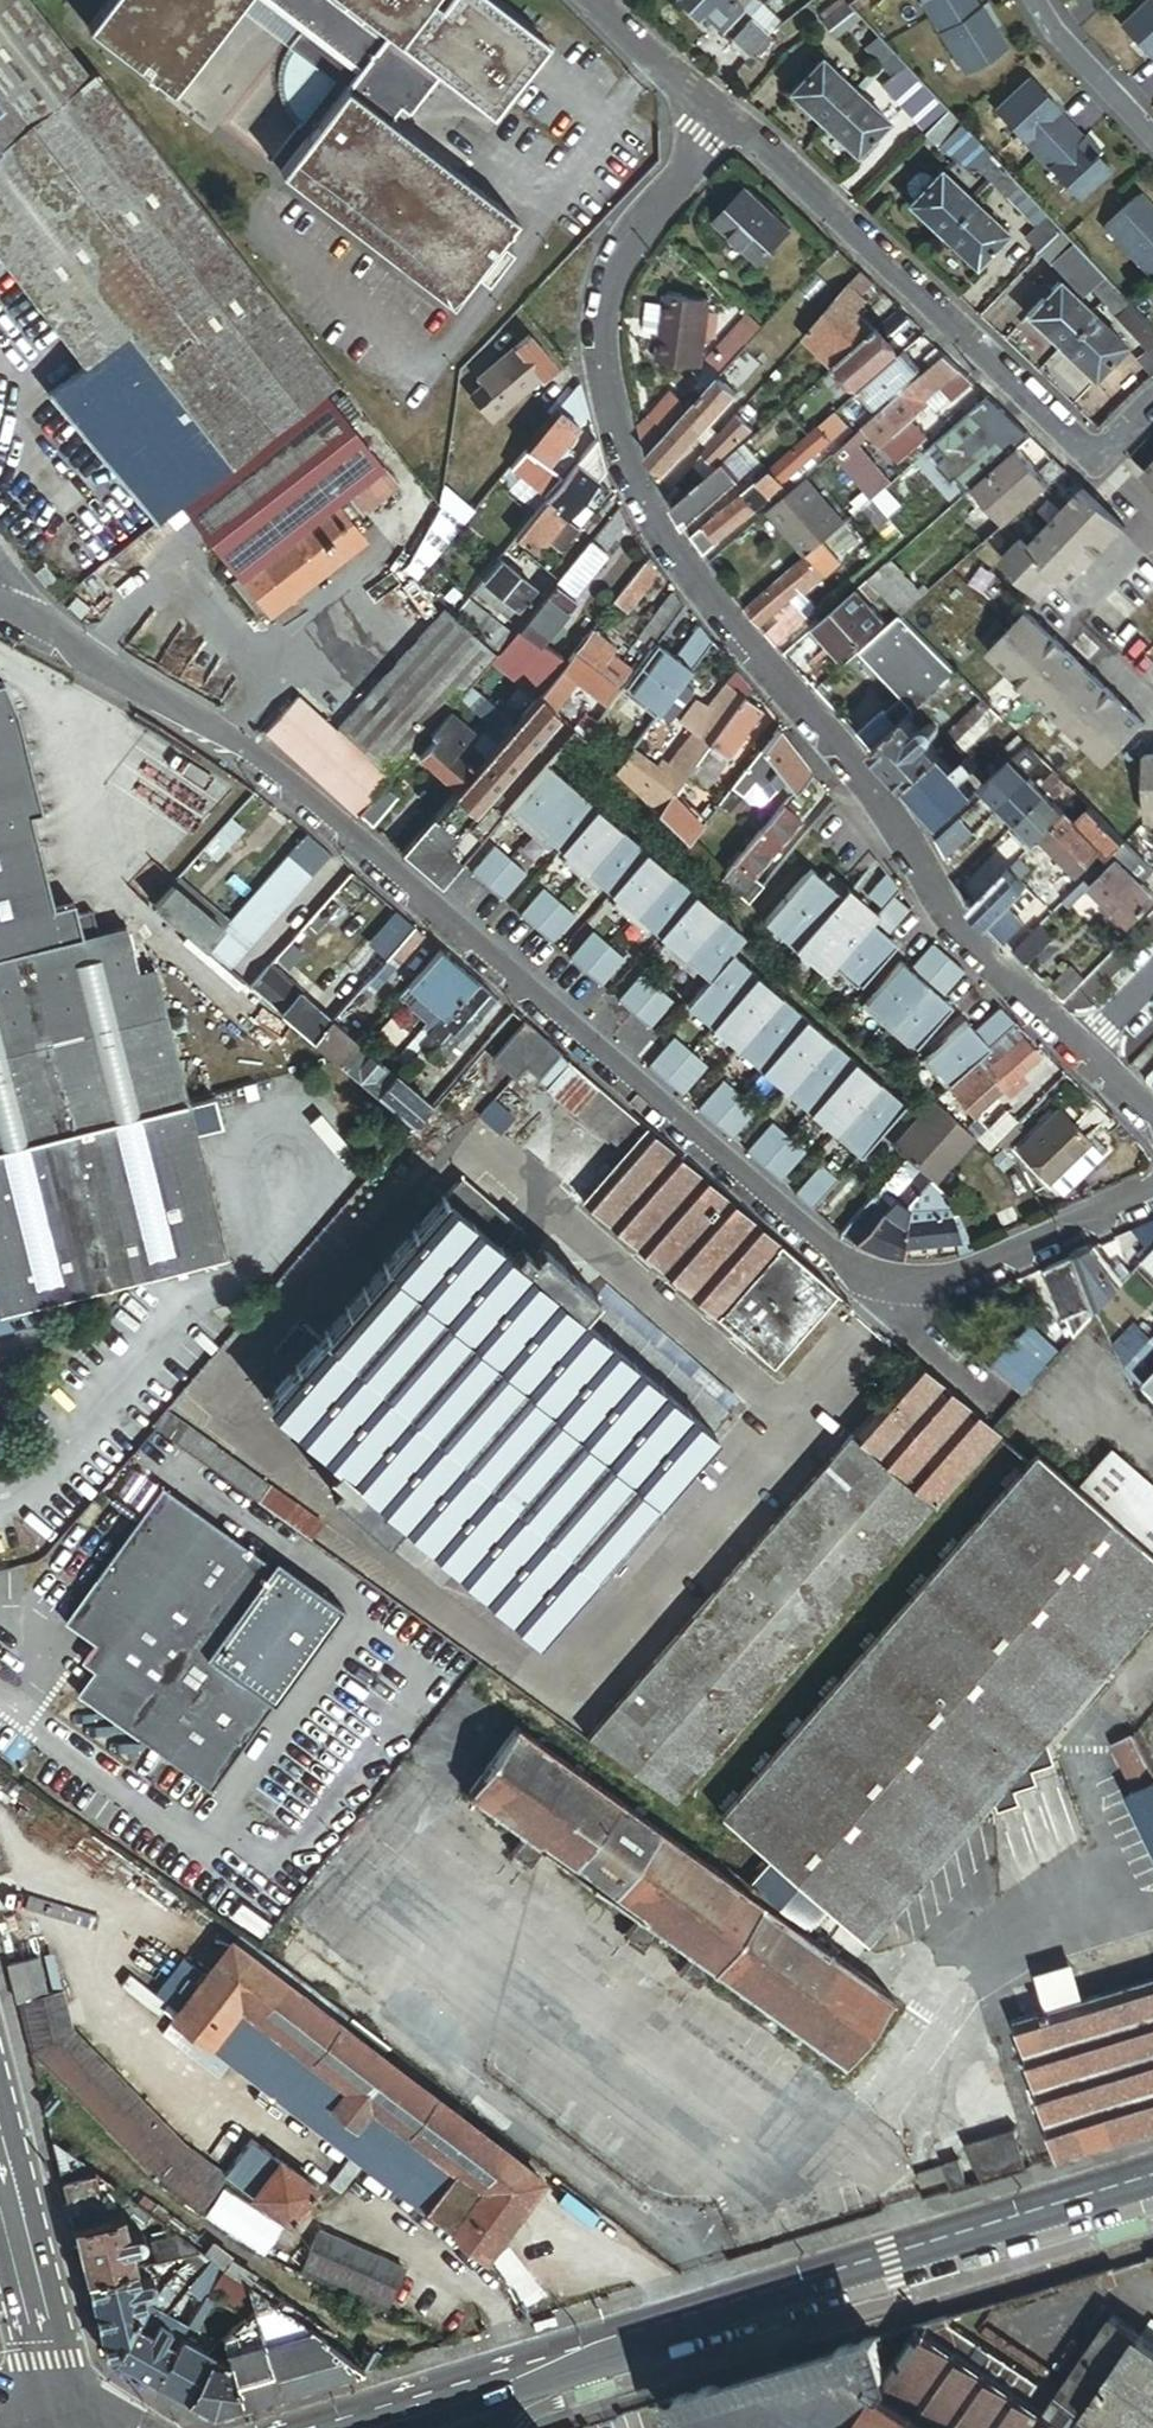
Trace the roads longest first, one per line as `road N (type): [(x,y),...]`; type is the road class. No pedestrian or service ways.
road 1 (residential): [(724,114),(679,170),(612,291),(604,355),(610,413),(631,471),(694,584),(875,790),(964,935),(1084,1050)]
road 2 (unclassified): [(34,624),(263,763),(857,1279)]
road 3 (secondary): [(1152,2177),(734,2303),(362,2427)]
road 4 (residential): [(724,114),(1098,457),(1152,401)]
road 5 (unclassified): [(857,1279),(930,1287),(979,1273),(1152,1193)]
road 6 (tertiary): [(25,2225),(72,2427)]
road 7 (unclassified): [(857,1279),(1003,1405)]
road 8 (residential): [(1152,139),(1033,0)]
road 9 (residential): [(604,0),(724,114)]

